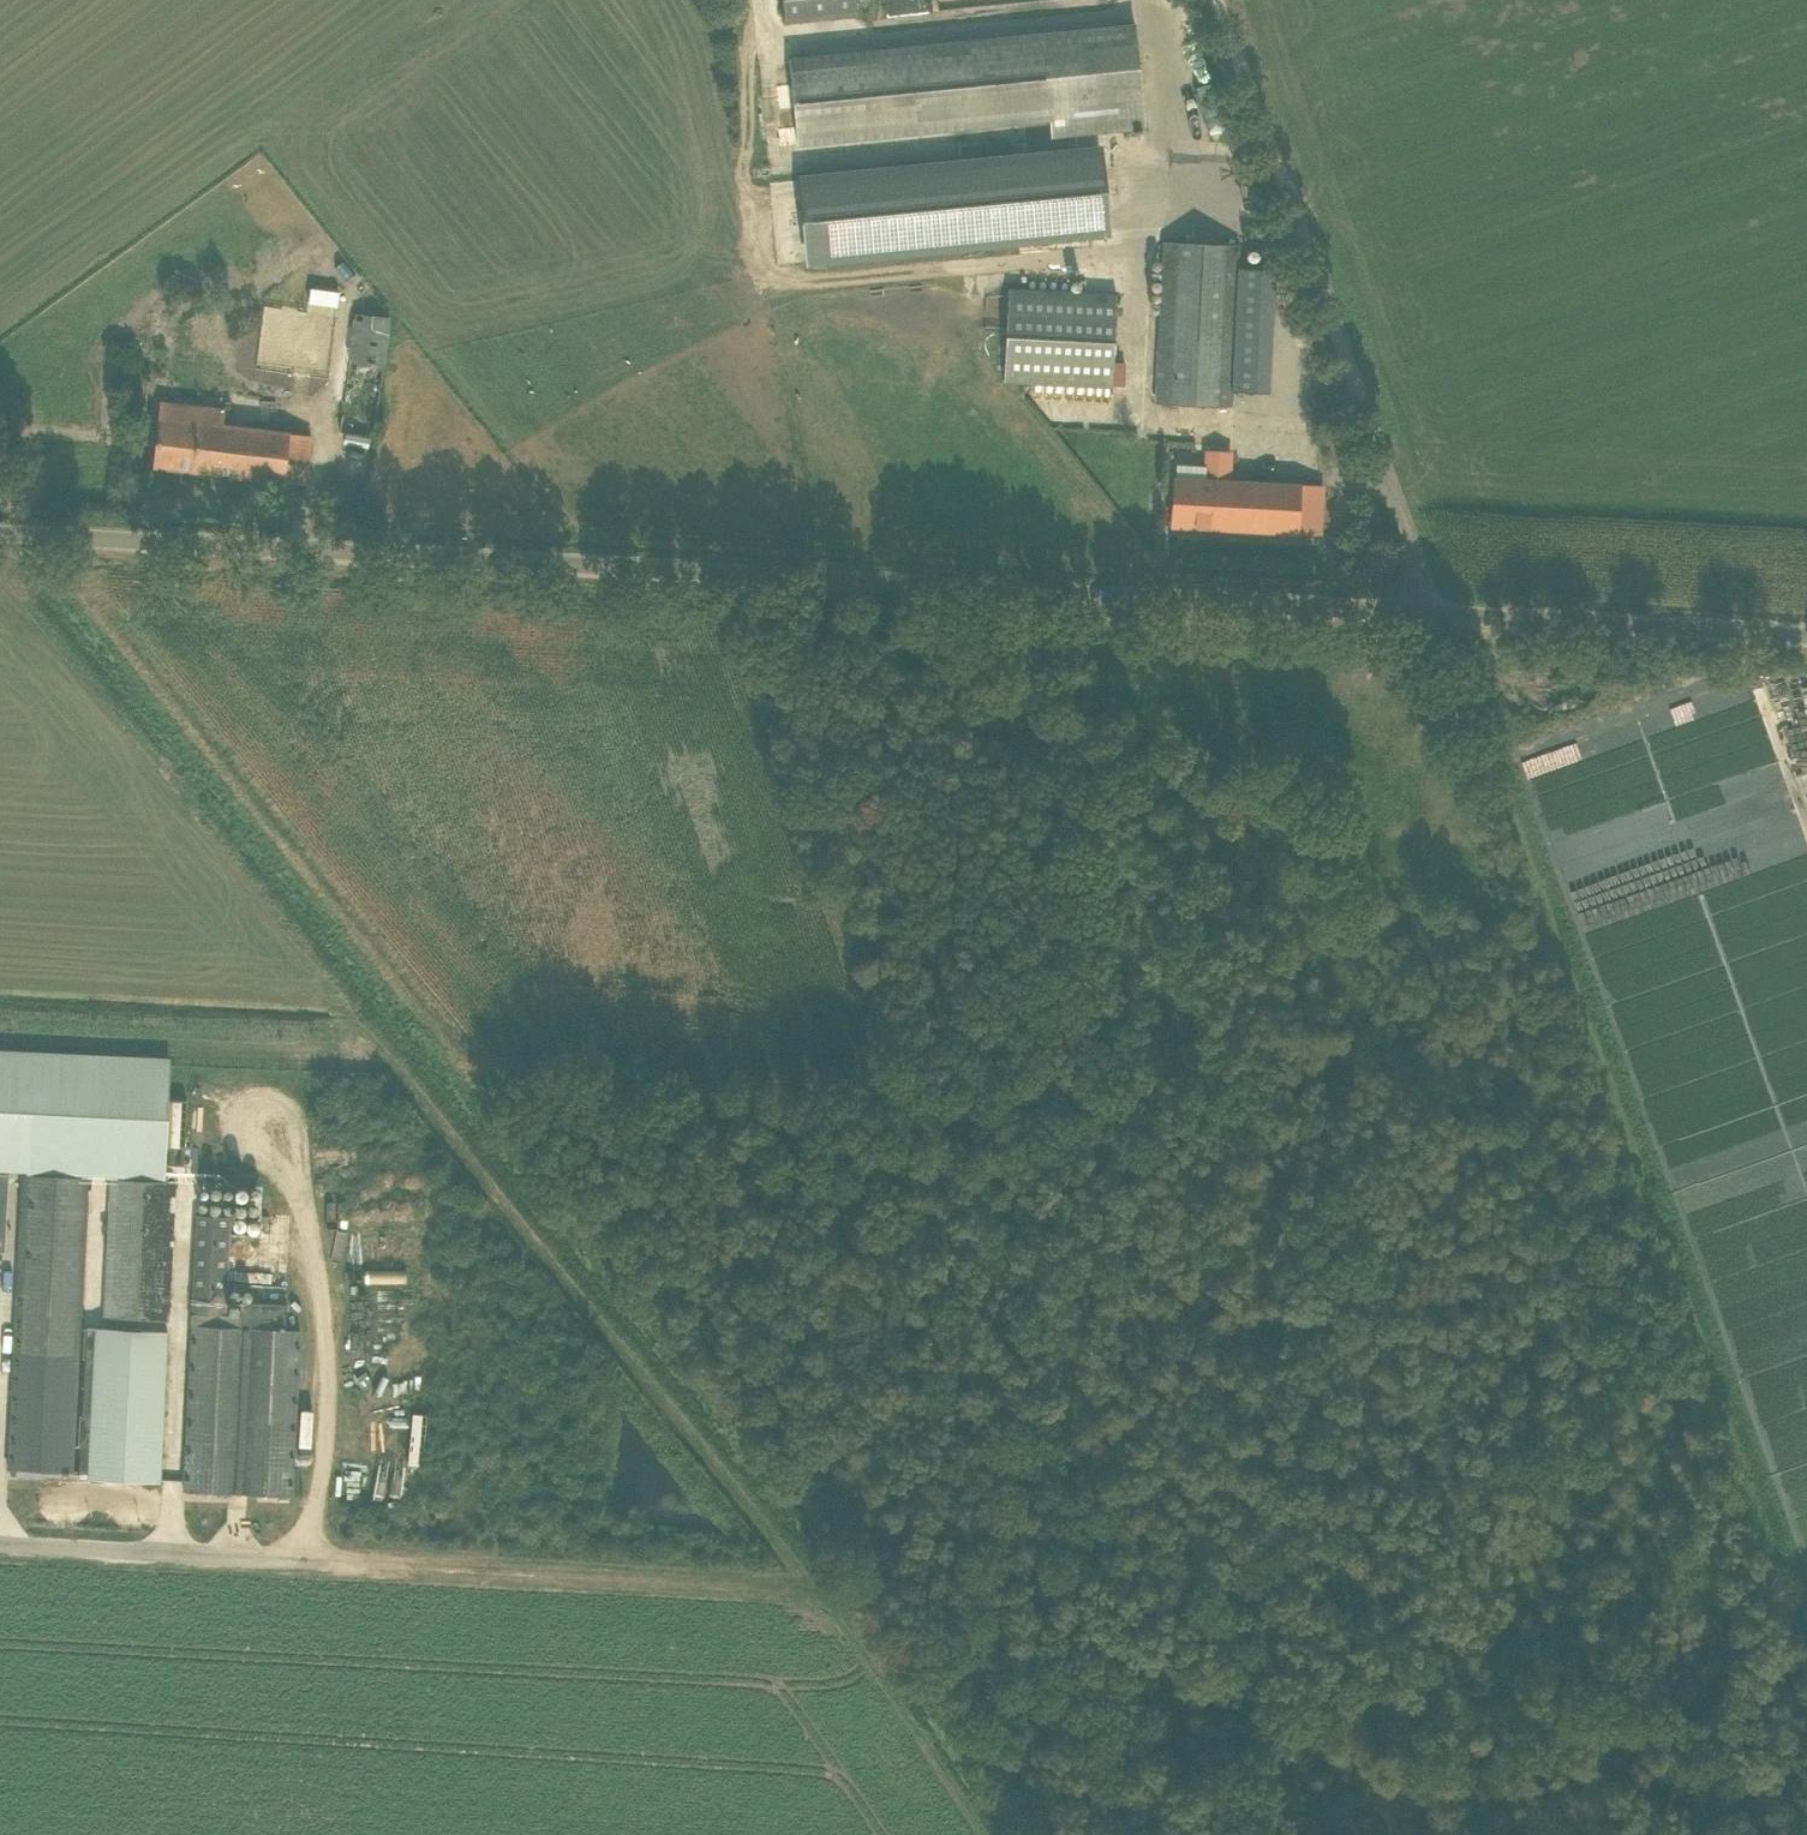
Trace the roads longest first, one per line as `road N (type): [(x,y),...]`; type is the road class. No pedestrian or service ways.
road 1 (unclassified): [(0,533),(1447,613)]
road 2 (track): [(1447,613),(1806,1617)]
road 3 (track): [(304,1557),(808,1587)]
road 4 (unclassified): [(1447,613),(1291,205)]
road 5 (unclassified): [(1447,613),(1806,634)]
road 6 (unclassified): [(304,1557),(0,1540)]
road 7 (track): [(1291,205),(1218,0)]

